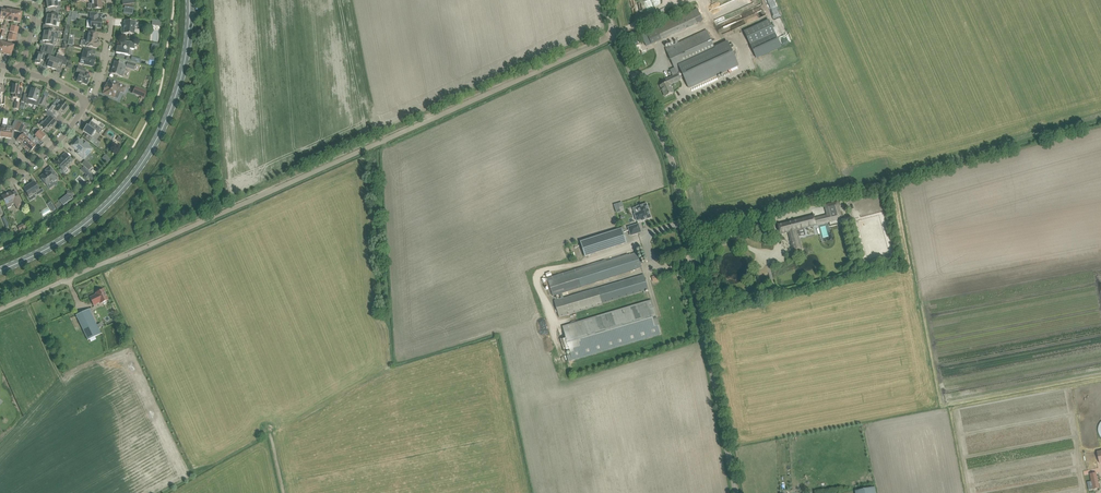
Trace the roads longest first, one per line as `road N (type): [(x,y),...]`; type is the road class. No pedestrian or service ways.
road 1 (track): [(117,258),(616,35)]
road 2 (unclassified): [(736,492),(667,157),(607,0)]
road 3 (primary): [(0,271),(74,232),(139,168),(180,84),(190,0)]
road 4 (track): [(699,0),(709,23),(659,46),(666,63),(635,79)]
road 5 (unclassified): [(0,310),(117,258)]

